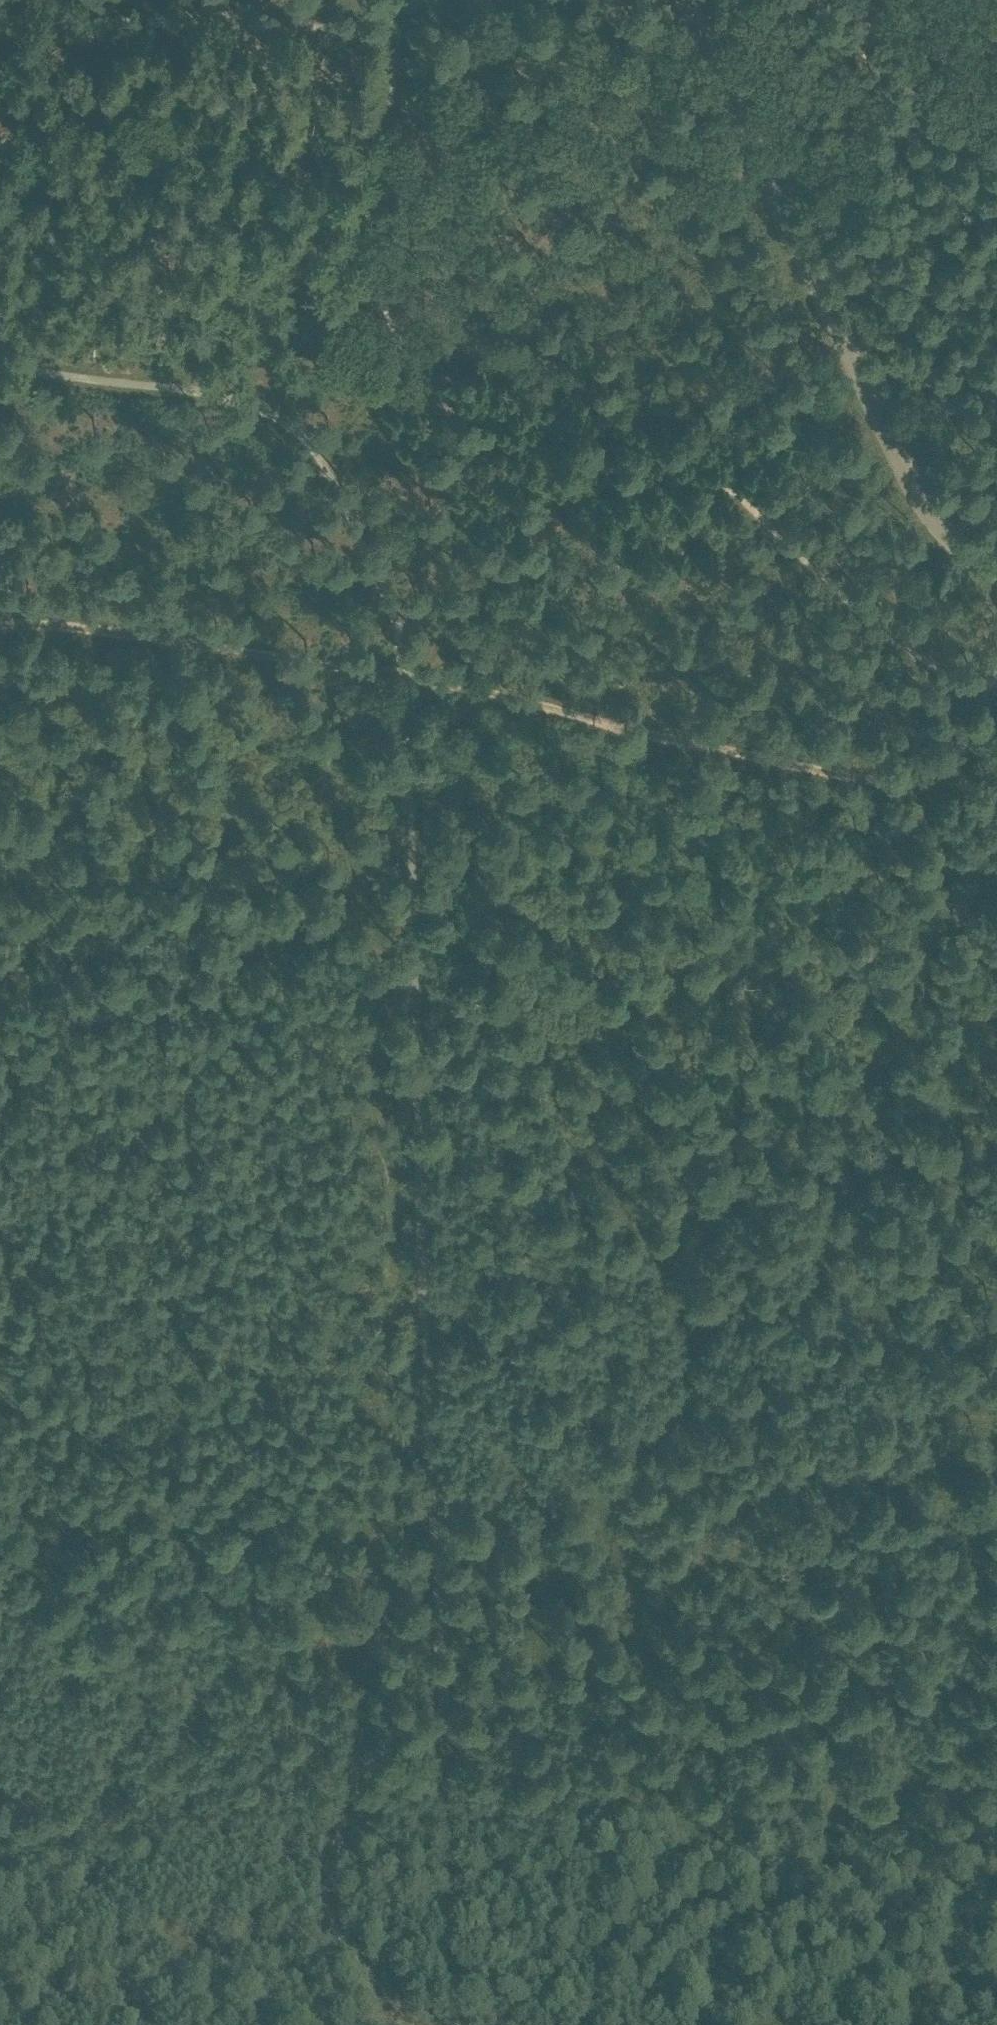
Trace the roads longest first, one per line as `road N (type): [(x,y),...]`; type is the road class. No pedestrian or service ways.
road 1 (track): [(0,624),(488,692),(884,784),(913,779),(941,762),(978,720),(996,668)]
road 2 (track): [(142,378),(402,354),(558,330),(681,298),(734,274),(775,217)]
road 3 (unclassified): [(996,573),(945,536),(919,504),(677,0)]

